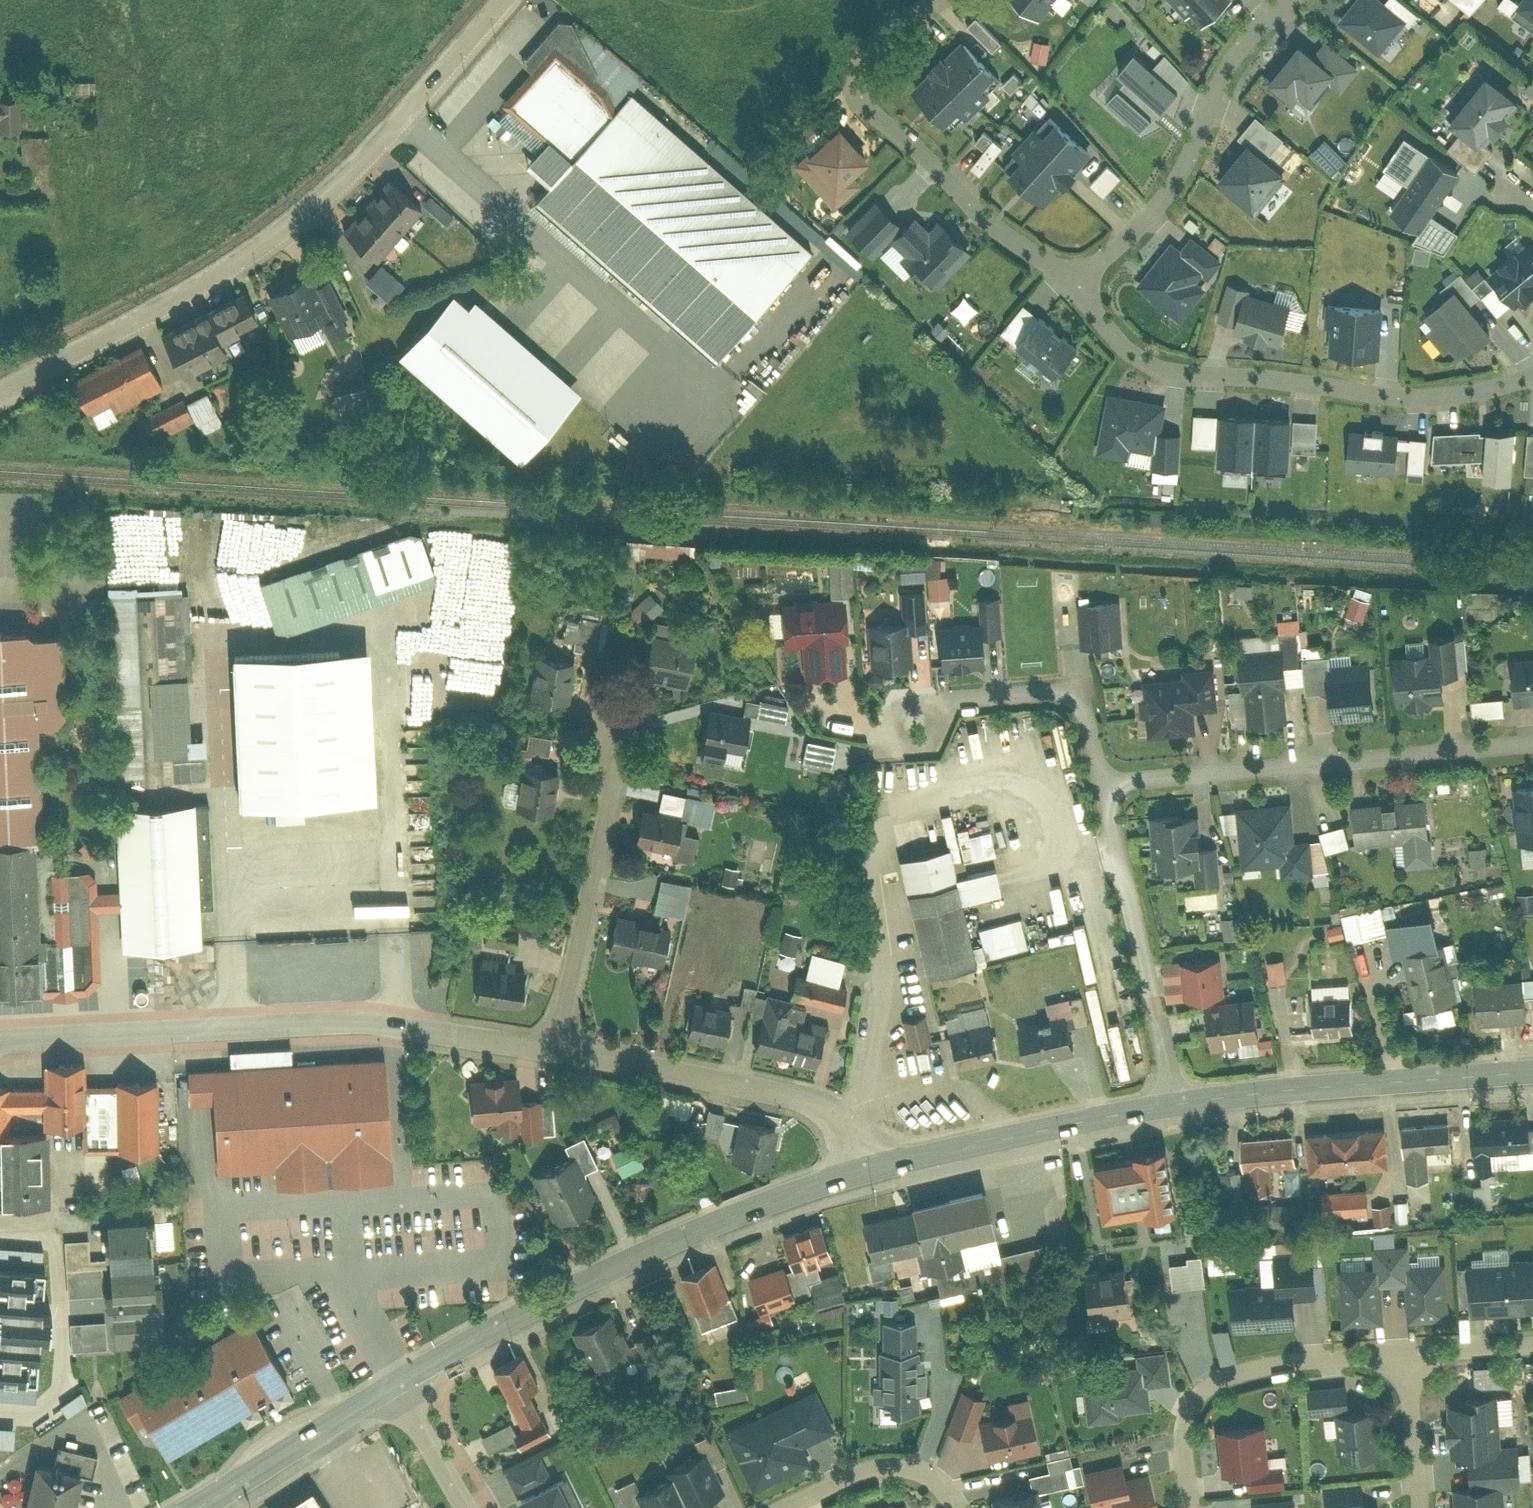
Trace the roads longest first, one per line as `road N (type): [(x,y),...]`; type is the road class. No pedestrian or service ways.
road 1 (residential): [(0,395),(150,314),(311,207),(503,0)]
road 2 (residential): [(0,1040),(371,1022),(556,1046)]
road 3 (secondary): [(874,1169),(685,1237),(394,1385)]
road 4 (residential): [(1076,282),(1121,344),(1194,369),(1425,399),(1532,374)]
road 5 (residential): [(1532,744),(1104,781)]
road 6 (residential): [(930,0),(859,62),(863,103),(1008,233),(1076,282)]
road 7 (residential): [(556,1046),(826,1103),(854,1120),(874,1169)]
road 8 (residential): [(1289,0),(1223,75),(1185,168),(1076,282)]
road 9 (secondary): [(1532,1072),(1181,1104)]
road 10 (residential): [(1189,1507),(1182,1429),(1190,1404),(1207,1389),(1259,1368),(1410,1357)]
road 11 (residential): [(1104,781),(1181,1104)]
road 12 (residential): [(618,738),(556,1046)]
road 13 (secondary): [(1181,1104),(874,1169)]
road 14 (residential): [(1104,781),(1082,686),(953,696),(913,721)]
road 15 (secondary): [(394,1385),(199,1507)]
road 16 (residential): [(790,1507),(883,1464),(936,1479),(955,1507)]
road 17 (residential): [(1410,1357),(1417,1507)]
road 18 (residential): [(394,1385),(468,1507)]
road 19 (residential): [(1410,1357),(1532,1348)]

